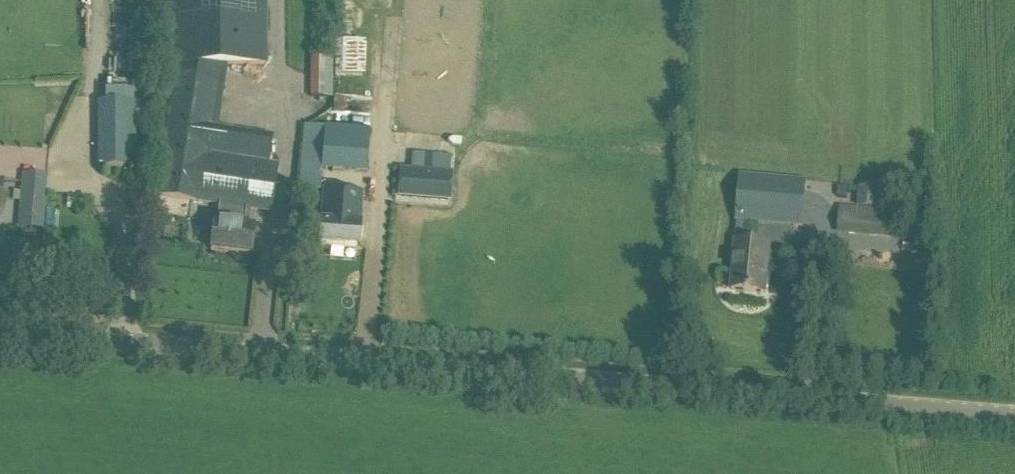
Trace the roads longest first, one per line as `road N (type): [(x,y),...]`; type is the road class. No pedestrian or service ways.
road 1 (unclassified): [(0,332),(1014,419)]

